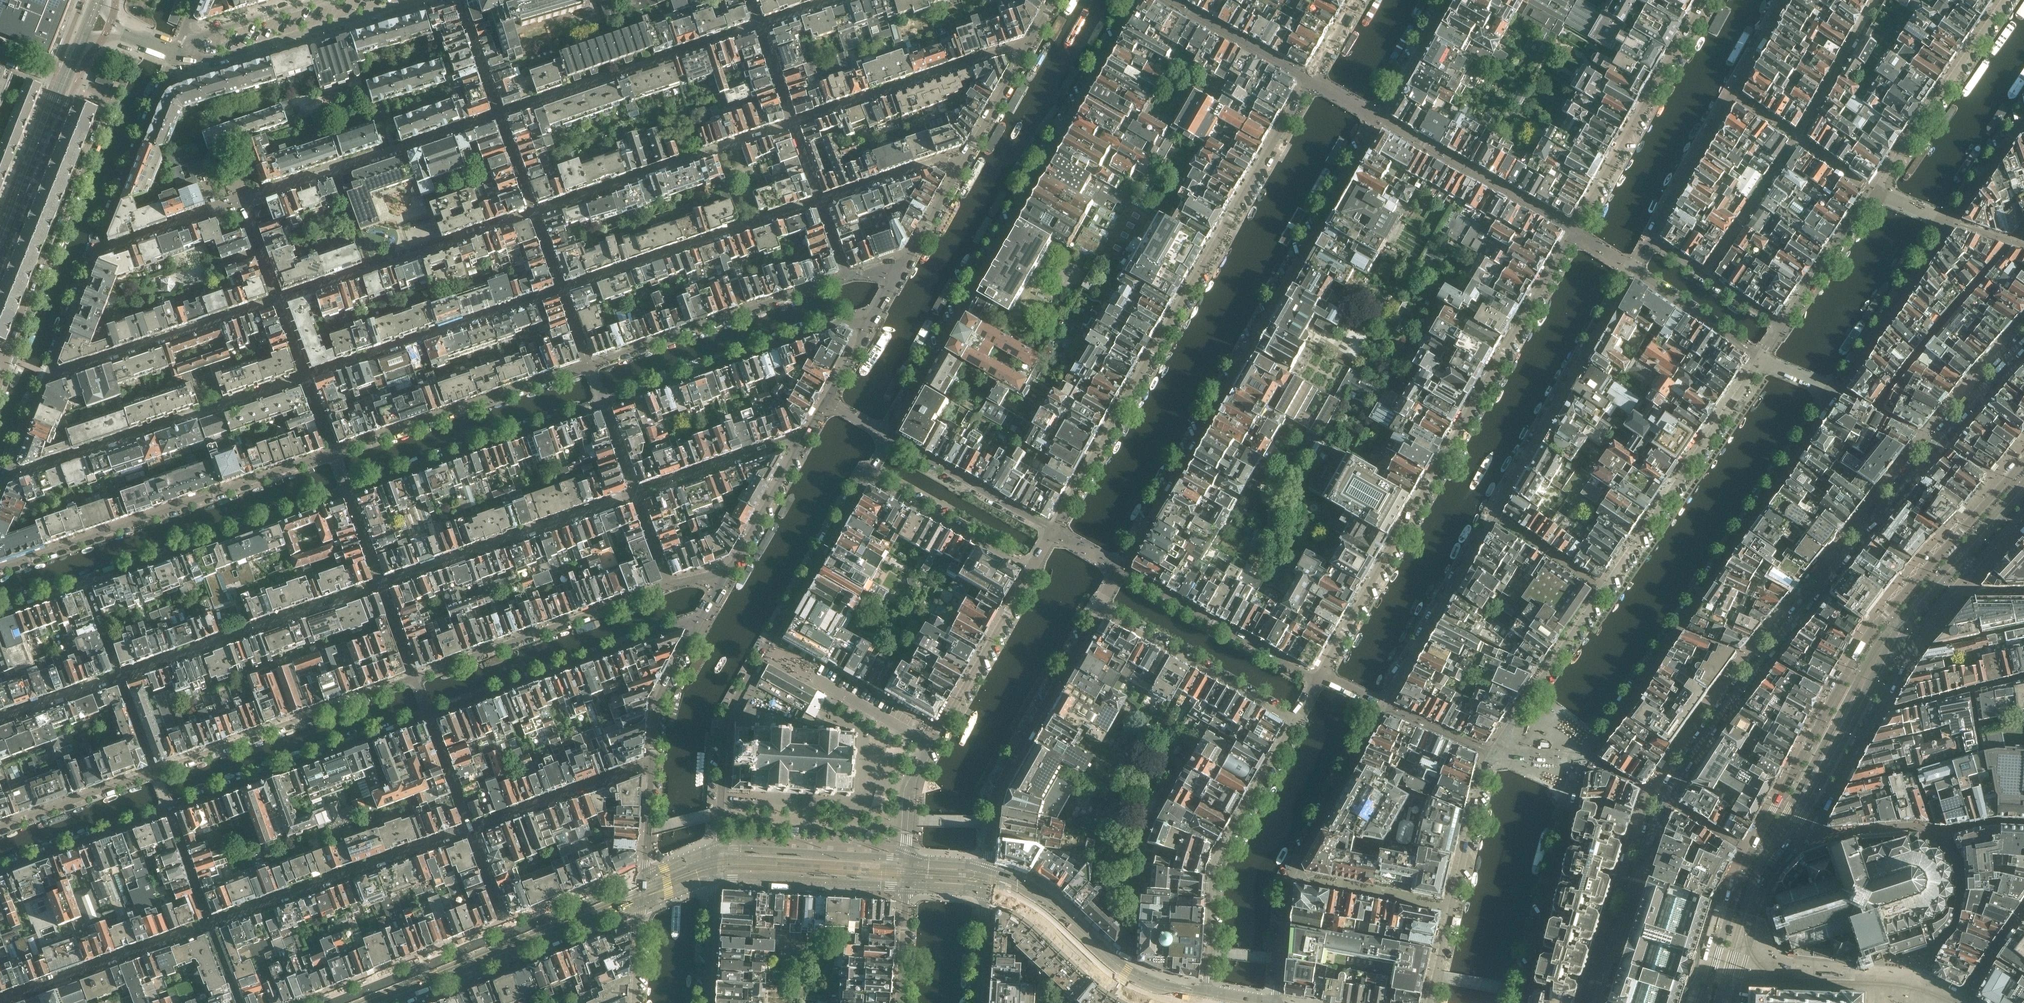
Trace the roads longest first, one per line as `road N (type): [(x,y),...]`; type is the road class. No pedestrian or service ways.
road 1 (residential): [(2023,340),(1808,600),(1671,785),(1595,1002)]
road 2 (tertiary): [(2023,461),(1866,640),(1753,847),(1703,1002)]
road 3 (residential): [(1121,569),(1380,115)]
road 4 (residential): [(1309,79),(1052,531)]
road 5 (residential): [(1574,232),(1319,679)]
road 6 (residential): [(889,438),(1135,0)]
road 7 (residential): [(1383,704),(1634,269)]
road 8 (residential): [(1762,358),(1495,752)]
road 9 (residential): [(1584,761),(1835,390)]
road 10 (residential): [(97,248),(497,112)]
road 11 (residential): [(718,853),(731,715),(870,475)]
road 12 (residential): [(334,452),(0,569)]
road 13 (residential): [(1706,276),(1799,139),(1877,0)]
road 14 (residential): [(63,85),(109,102),(10,359)]
road 15 (residential): [(8,473),(305,375)]
road 16 (residential): [(1296,721),(1216,867),(1205,1002)]
road 17 (residential): [(987,881),(1000,784),(1101,609)]
road 18 (residential): [(427,715),(681,624),(696,628)]
road 19 (residential): [(603,405),(844,320),(870,324)]
road 20 (residential): [(85,582),(348,493)]
road 21 (residential): [(381,583),(121,677)]
road 22 (residential): [(211,926),(470,830)]
road 23 (residential): [(169,812),(427,715)]
road 24 (residential): [(414,677),(155,771)]
road 25 (residential): [(497,112),(758,25)]
road 26 (residential): [(1651,240),(1783,0)]
road 27 (residential): [(534,210),(277,300)]
road 28 (residential): [(793,126),(534,210)]
road 29 (residential): [(561,288),(819,201)]
road 30 (residential): [(845,278),(588,365)]
road 31 (residential): [(305,375),(561,288)]
road 32 (residential): [(668,585),(414,677)]
road 33 (residential): [(348,493),(603,405)]
road 34 (residential): [(635,494),(381,583)]
road 35 (residential): [(588,365),(334,452)]
road 36 (residential): [(1706,0),(1574,232)]
road 37 (residential): [(1495,752),(1430,1002)]
road 38 (residential): [(1034,44),(793,126)]
road 39 (residential): [(1521,1002),(1584,761)]
road 40 (residential): [(174,54),(219,58),(414,0)]
road 41 (tertiary): [(987,881),(1041,906),(1132,983),(1195,1002)]
road 42 (residential): [(277,300),(48,373)]
road 43 (residential): [(2005,0),(1875,191)]
road 44 (residential): [(1574,232),(1380,115)]
road 45 (residential): [(1319,679),(1121,569)]
road 46 (residential): [(1101,609),(1296,721)]
road 47 (residential): [(0,1001),(211,926)]
road 48 (residential): [(97,248),(174,54)]
road 49 (residential): [(1835,390),(1949,221)]
road 50 (residential): [(1032,569),(933,743)]
road 51 (residential): [(1288,876),(1383,704)]
road 52 (residential): [(470,830),(654,768)]
road 53 (tertiary): [(716,879),(907,887)]
road 54 (tertiary): [(908,862),(718,853)]
road 55 (residential): [(1052,531),(889,438)]
road 56 (residential): [(870,475),(1032,569)]
road 57 (residential): [(0,872),(169,812)]
road 58 (residential): [(798,443),(635,494)]
road 59 (residential): [(155,771),(0,827)]
road 60 (residential): [(1875,191),(1783,327)]
road 61 (tertiary): [(362,1002),(513,943)]
road 62 (residential): [(1309,79),(1170,0)]
road 63 (residential): [(320,0),(197,37),(174,54)]
road 64 (residential): [(1634,269),(1762,358)]
road 65 (residential): [(798,443),(723,579)]
road 66 (residential): [(819,201),(965,155)]
road 67 (residential): [(696,628),(662,696),(654,768)]
road 68 (tertiary): [(513,943),(643,891)]
road 69 (residential): [(811,675),(933,743)]
road 70 (residential): [(965,155),(898,273)]
road 71 (residential): [(48,373),(97,248)]
road 72 (residential): [(1380,115),(1446,0)]
road 73 (residential): [(1034,44),(965,155)]
road 74 (residential): [(121,677),(0,720)]
road 75 (residential): [(1276,1002),(1288,876)]
road 76 (residential): [(654,768),(643,891)]
road 77 (residential): [(933,743),(911,797),(908,862)]
road 78 (residential): [(707,1002),(716,879)]
road 79 (residential): [(427,715),(470,830)]
road 80 (residential): [(211,926),(169,812)]
road 81 (residential): [(979,1002),(987,881)]
road 82 (residential): [(470,830),(513,943)]
road 83 (unclassified): [(18,197),(63,85)]

